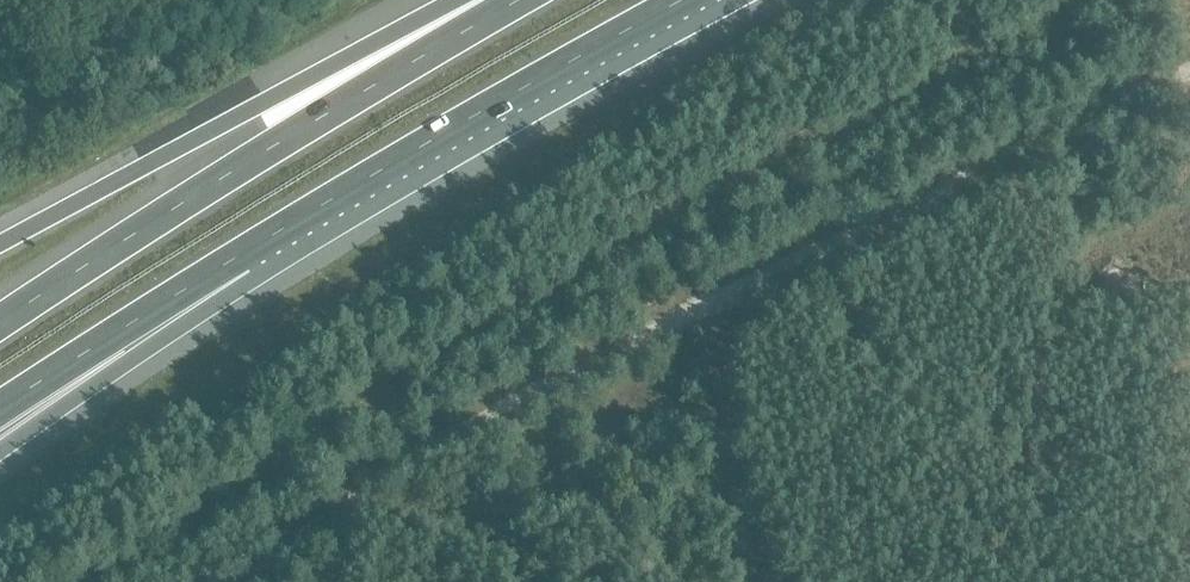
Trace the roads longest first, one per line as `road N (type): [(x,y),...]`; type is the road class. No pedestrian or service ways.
road 1 (track): [(250,581),(322,515),(557,381),(904,213),(985,159),(1189,67)]
road 2 (motorway): [(493,0),(0,320)]
road 3 (motorway): [(244,269),(706,0)]
road 4 (motorway): [(472,0),(0,239)]
road 5 (motorway): [(0,452),(244,269)]
road 6 (motorway): [(0,411),(244,269)]

